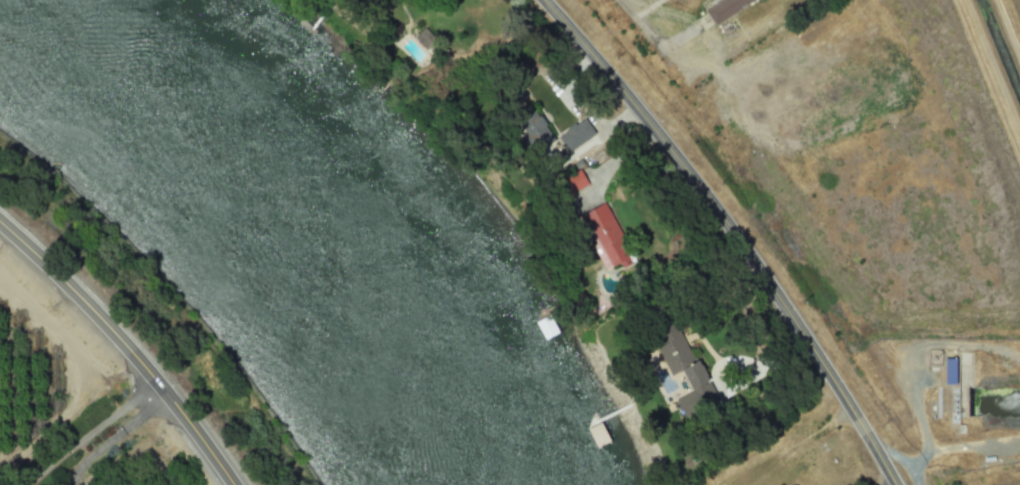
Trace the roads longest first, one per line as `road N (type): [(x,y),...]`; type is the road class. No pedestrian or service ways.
road 1 (secondary): [(898,484),(732,227),(545,0)]
road 2 (secondary): [(155,383),(0,226)]
road 3 (residential): [(28,484),(155,383)]
road 4 (secondary): [(229,484),(155,383)]

